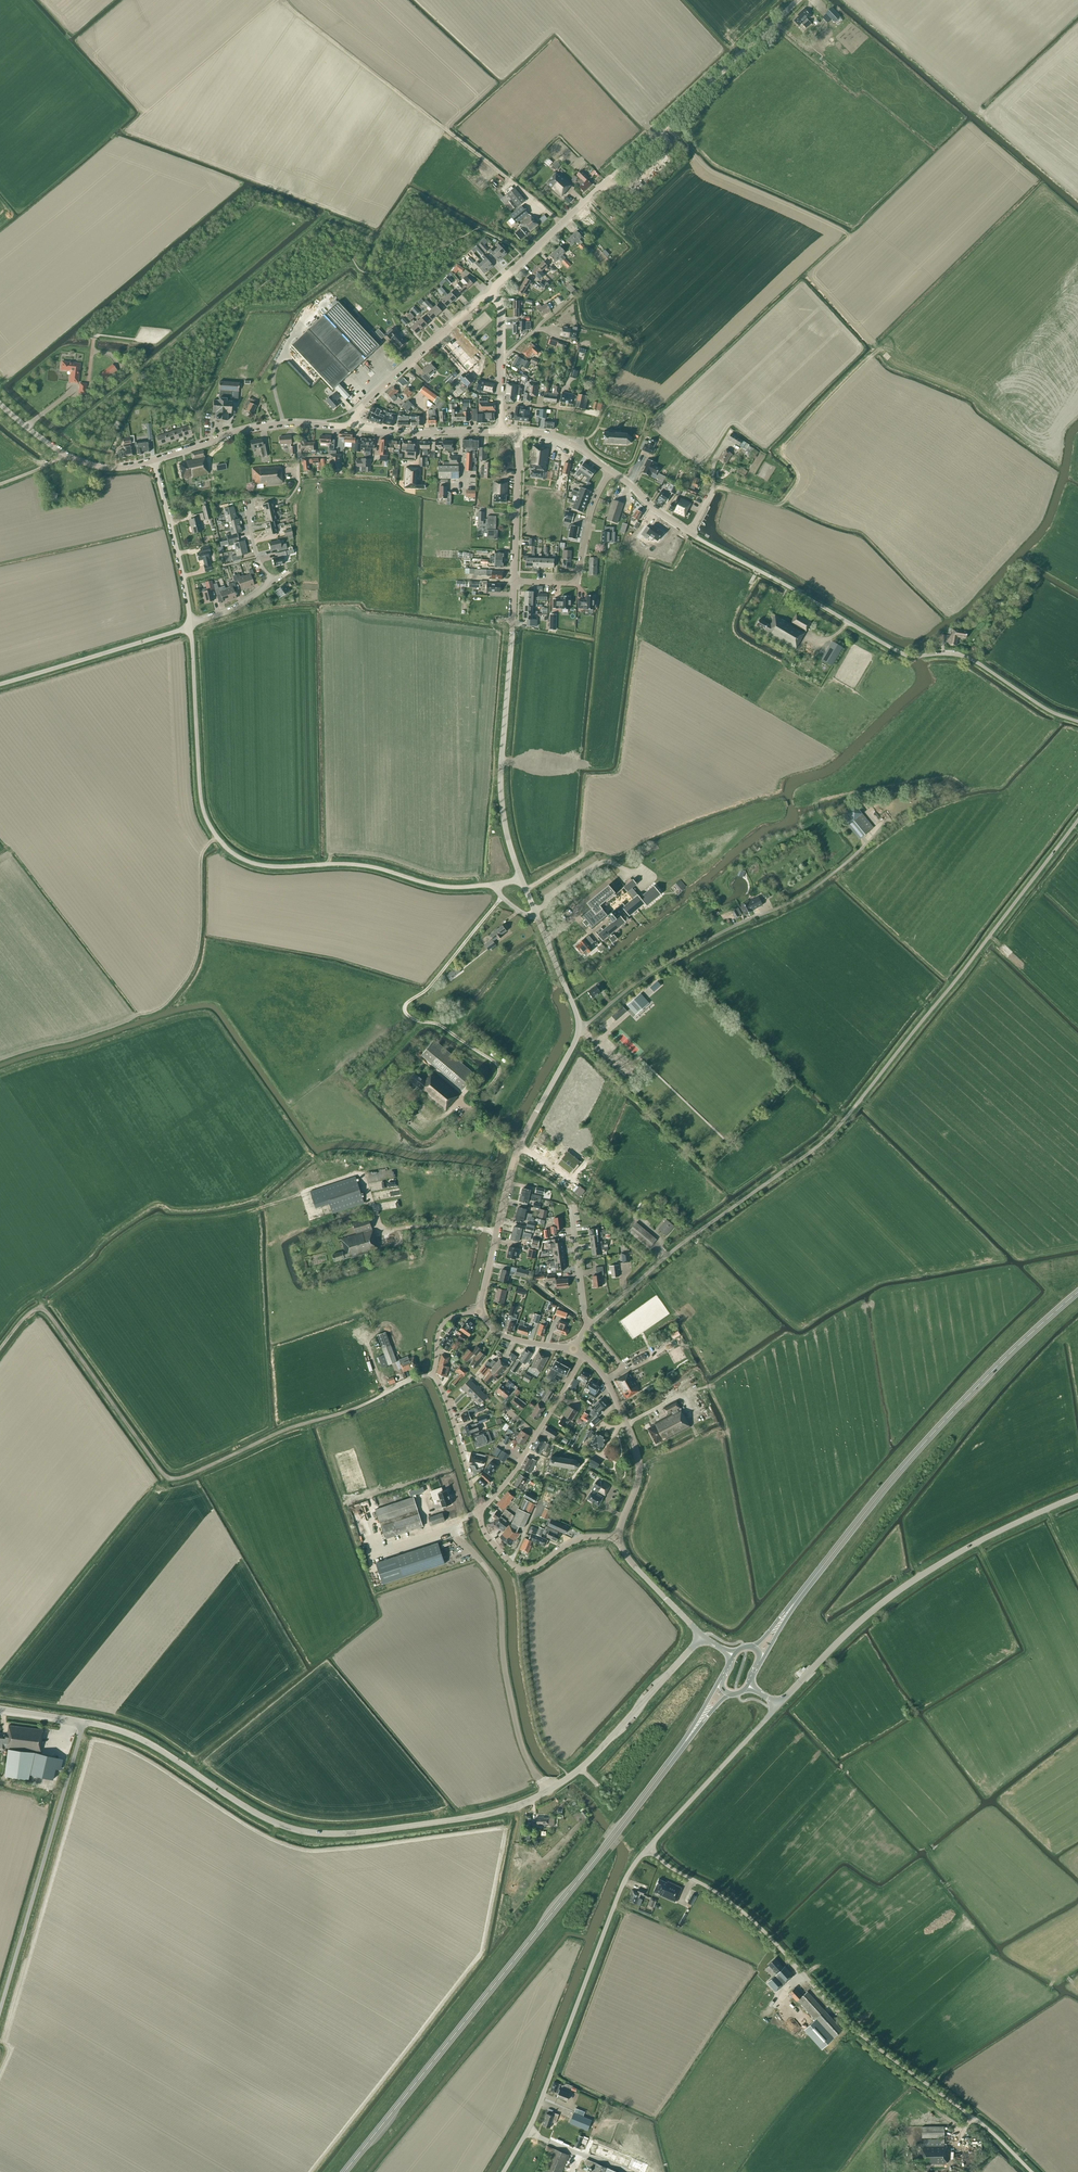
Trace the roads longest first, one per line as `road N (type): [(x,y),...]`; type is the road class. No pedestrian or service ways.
road 1 (unclassified): [(590,1324),(666,1255),(839,1125),(1077,820)]
road 2 (trunk): [(345,2171),(683,1745)]
road 3 (tertiary): [(561,1783),(465,1819),(319,1835),(287,1829),(126,1734),(84,1723)]
road 4 (unclassified): [(496,884),(461,889),(366,867),(261,868),(236,859),(217,841),(199,794),(190,625)]
road 5 (unclassified): [(1032,2171),(853,2028),(742,1911),(648,1849)]
road 6 (track): [(0,1350),(27,1315),(46,1311),(171,1478),(325,1418)]
road 7 (unclassified): [(492,298),(497,284),(799,0)]
road 8 (trunk): [(810,1582),(935,1431),(1077,1292)]
road 9 (tertiary): [(779,1704),(907,1584),(1077,1495)]
road 10 (track): [(563,223),(282,1)]
road 11 (unclassified): [(504,2171),(538,2108),(619,1893),(648,1849)]
road 12 (track): [(471,1110),(499,1065),(405,1011),(502,897)]
road 13 (unclassified): [(579,1027),(646,975),(842,867)]
road 14 (unclassified): [(0,2015),(84,1723)]
road 15 (tertiary): [(482,1310),(514,1161),(579,1027)]
road 16 (tertiary): [(521,877),(500,791),(514,581)]
road 17 (unclassified): [(911,657),(690,534)]
road 18 (tertiary): [(561,1783),(703,1635)]
road 19 (unclassified): [(0,685),(190,625)]
road 20 (tertiary): [(619,1537),(639,1461),(607,1382),(583,1357)]
road 21 (unclassified): [(648,1849),(779,1704)]
road 22 (residential): [(354,427),(375,395),(492,298)]
road 23 (residential): [(514,581),(576,583),(592,507),(611,472)]
road 24 (residential): [(619,1537),(580,1540),(519,1569),(487,1537),(479,1512)]
road 25 (tertiary): [(154,460),(118,467),(80,461),(0,404)]
road 26 (unclassified): [(190,625),(154,460)]
road 27 (unclassified): [(1077,723),(981,666),(934,656)]
road 28 (tertiary): [(502,431),(354,427)]
road 29 (tertiary): [(154,460),(248,429),(296,424)]
road 30 (tertiary): [(514,581),(516,437)]
road 31 (residential): [(433,1376),(479,1512)]
road 32 (tertiary): [(703,1635),(635,1567),(619,1537)]
road 33 (residential): [(590,1324),(567,1206)]

